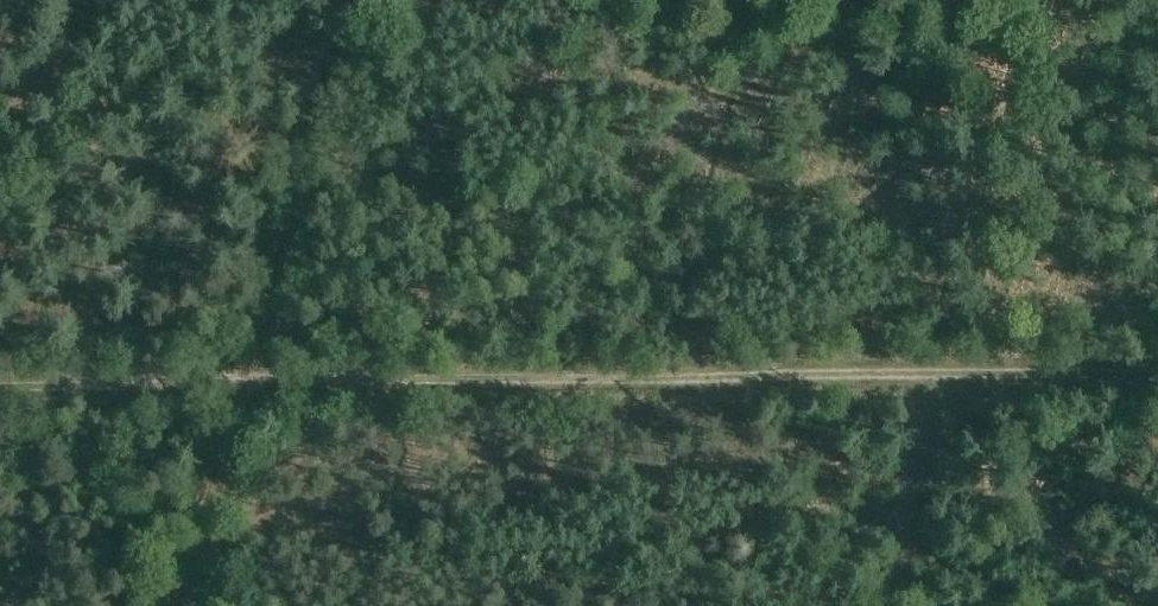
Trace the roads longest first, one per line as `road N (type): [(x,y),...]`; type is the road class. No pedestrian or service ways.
road 1 (track): [(1157,379),(255,373)]
road 2 (track): [(255,373),(356,0)]
road 3 (track): [(0,381),(255,373)]
road 4 (track): [(255,373),(195,605)]
road 5 (track): [(902,605),(933,378)]

